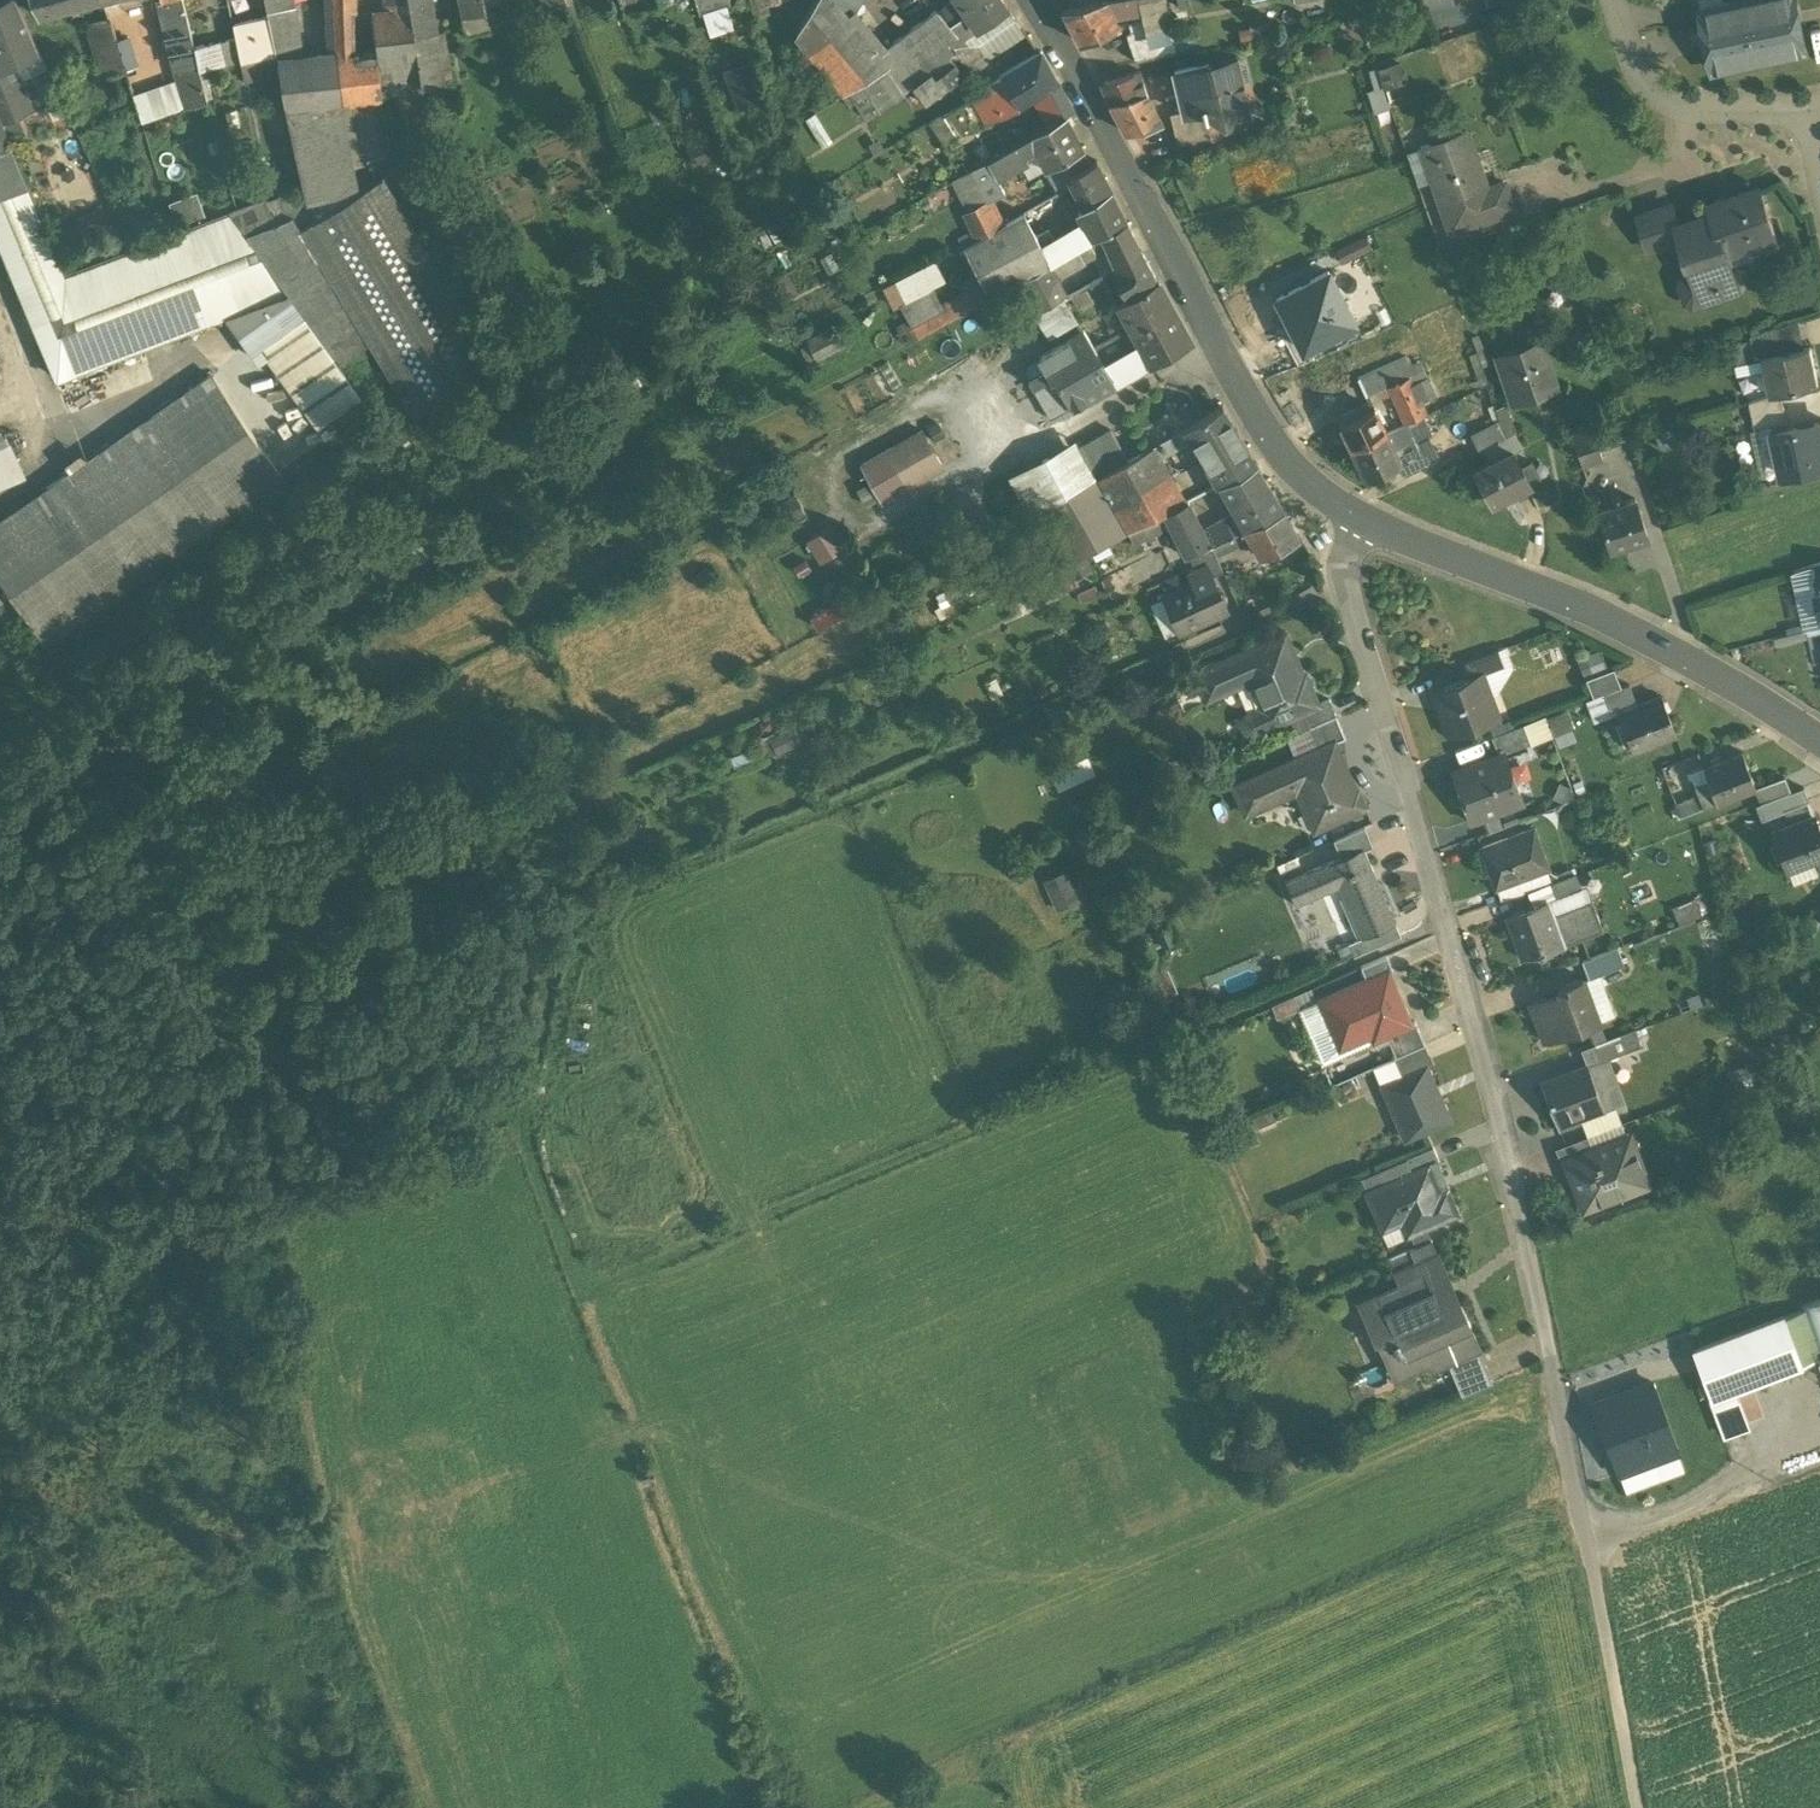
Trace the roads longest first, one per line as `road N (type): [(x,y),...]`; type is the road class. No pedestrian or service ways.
road 1 (track): [(1445,926),(582,1317),(537,1194),(527,1090),(583,913),(1118,686)]
road 2 (residential): [(1368,521),(1351,547),(1344,579),(1445,926),(1562,1418)]
road 3 (tertiary): [(1368,521),(1274,448),(1025,0)]
road 4 (tertiary): [(1819,741),(1661,646),(1368,521)]
road 5 (track): [(1636,1807),(1562,1418)]
road 6 (residential): [(1818,108),(1687,115),(1637,79),(1612,0)]
road 7 (track): [(1344,579),(1118,686)]

